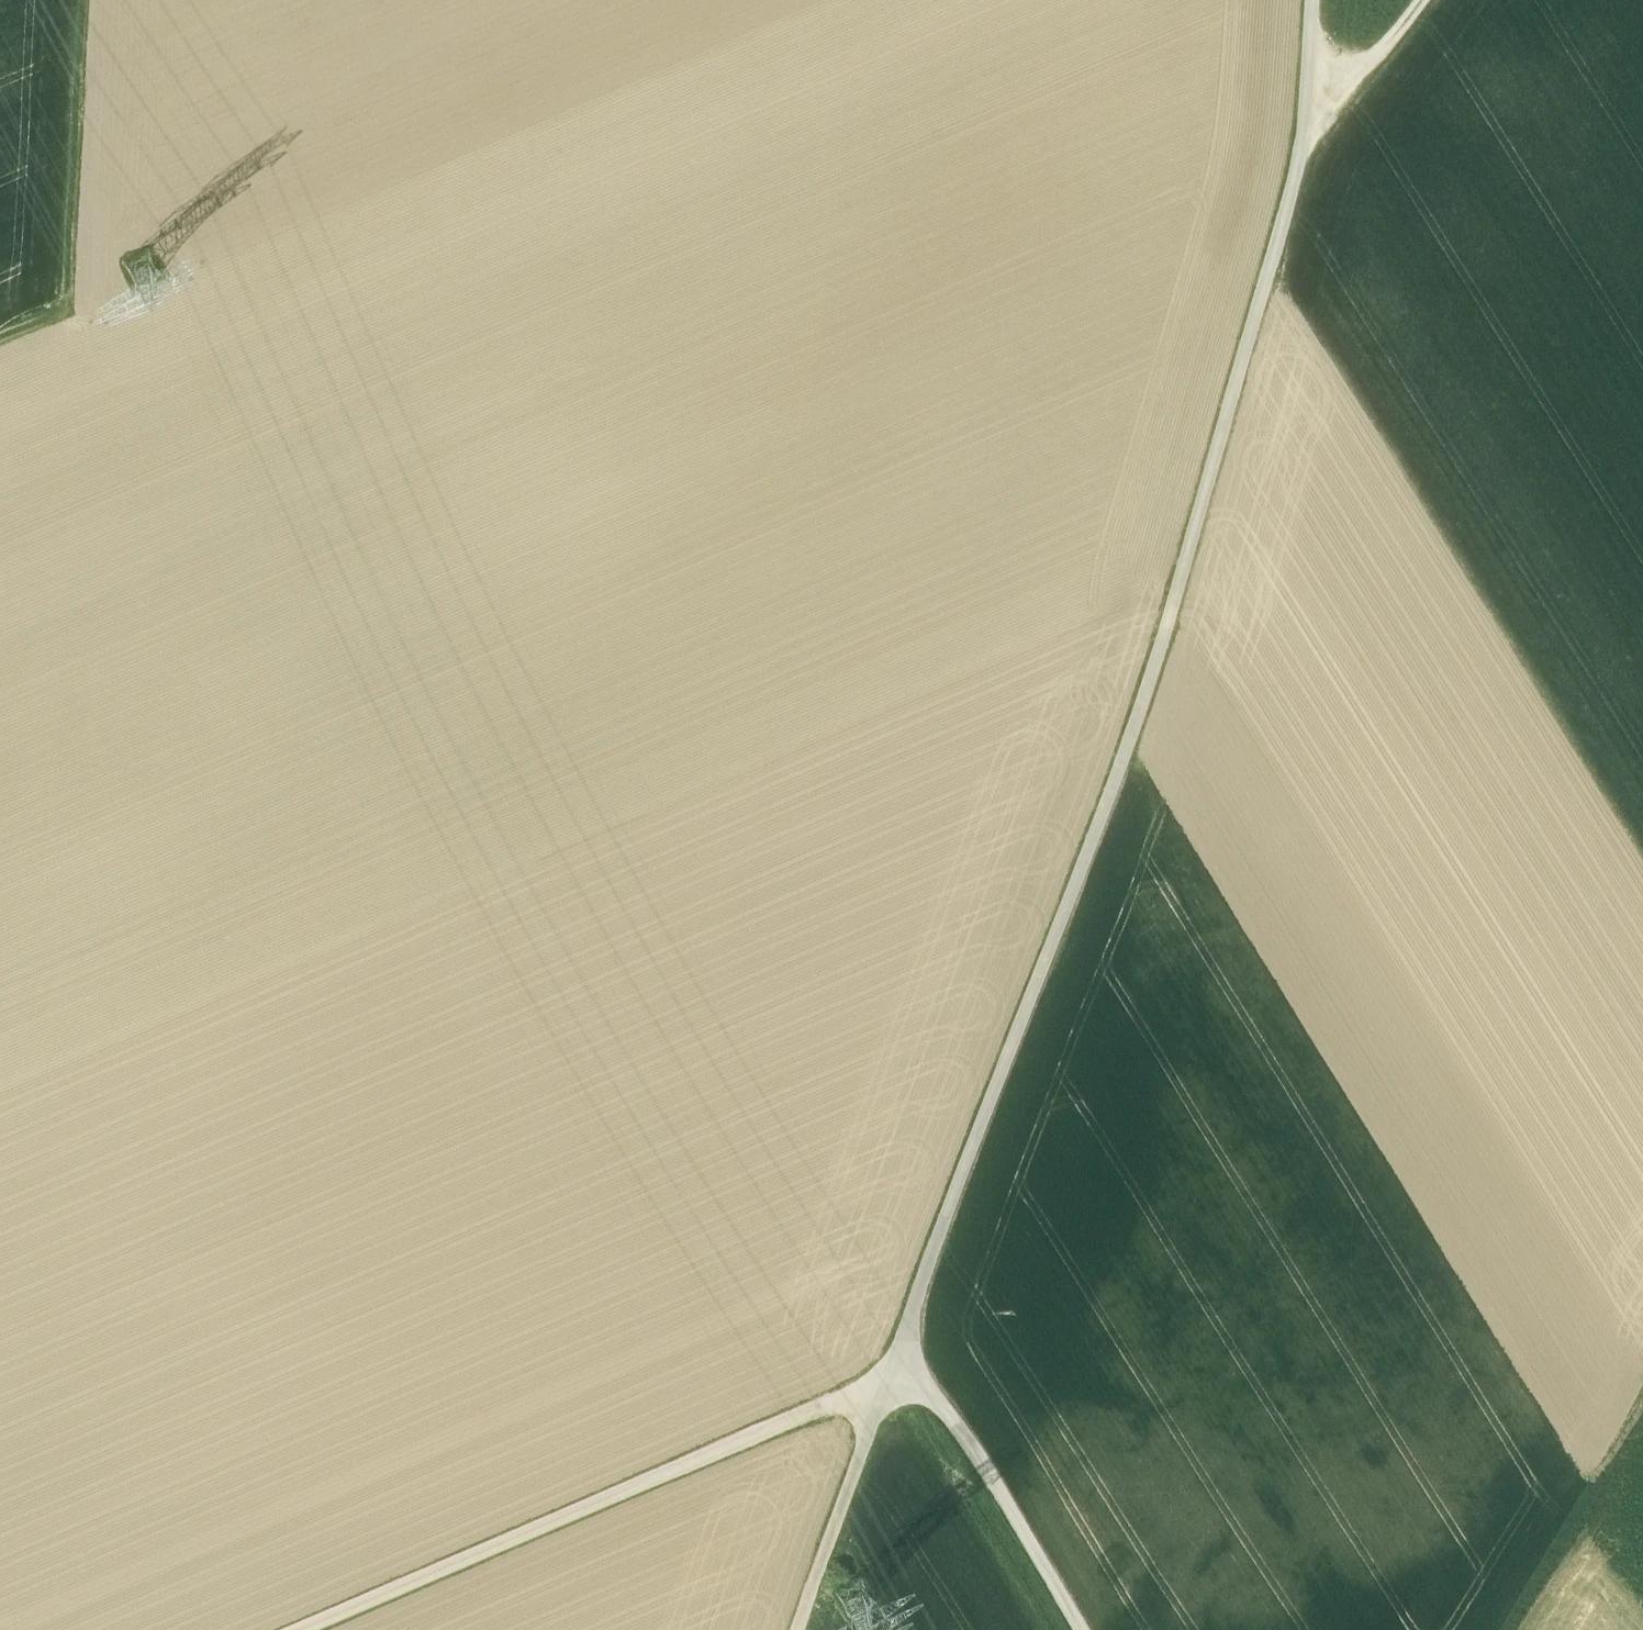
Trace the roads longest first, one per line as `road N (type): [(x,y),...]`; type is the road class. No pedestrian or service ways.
road 1 (track): [(1314,0),(1320,96),(1293,221),(1136,771),(1019,1037),(893,1377)]
road 2 (track): [(893,1377),(300,1629)]
road 3 (track): [(79,0),(60,311),(0,337)]
road 4 (track): [(1089,1629),(978,1447),(932,1388),(893,1377)]
road 5 (track): [(1507,1629),(1642,1395)]
road 6 (track): [(893,1377),(802,1629)]
road 7 (track): [(1320,96),(1379,58),(1424,0)]

